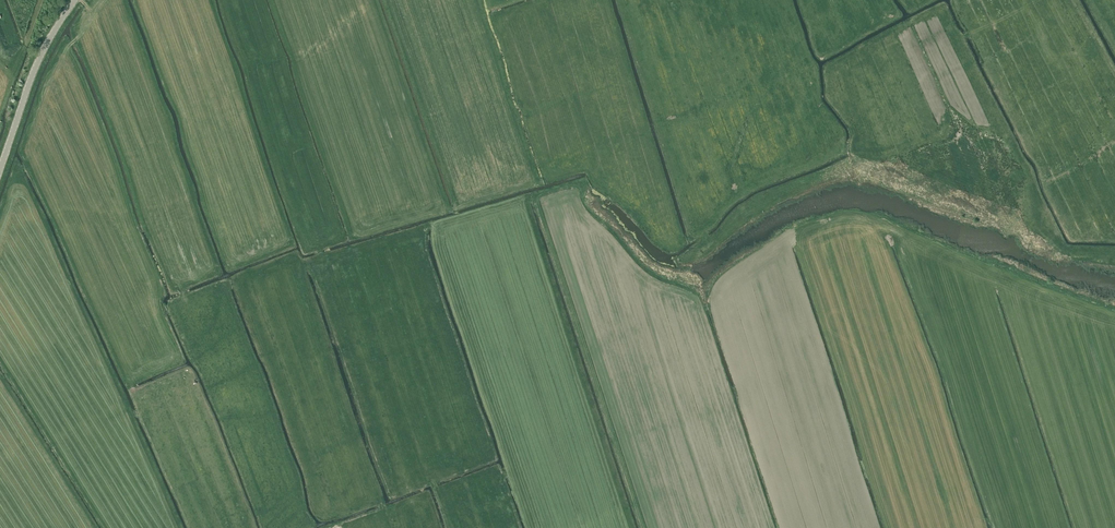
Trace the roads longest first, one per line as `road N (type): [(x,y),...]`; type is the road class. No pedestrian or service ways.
road 1 (secondary): [(0,177),(31,83),(76,0)]

